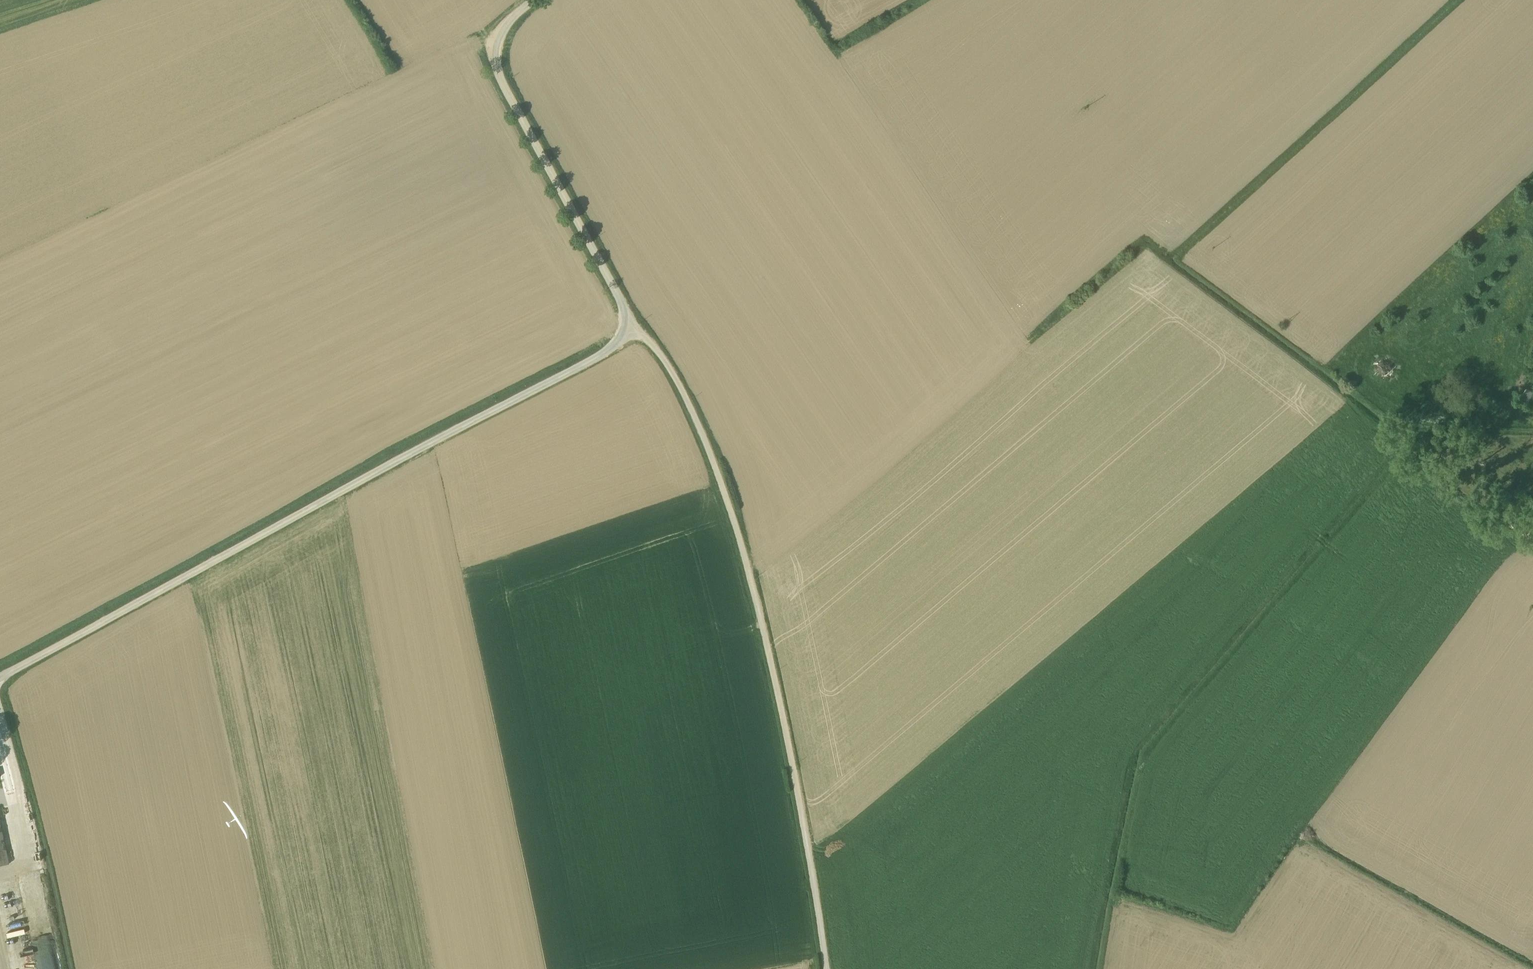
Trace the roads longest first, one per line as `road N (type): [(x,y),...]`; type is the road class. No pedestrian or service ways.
road 1 (unclassified): [(632,329),(604,353),(0,677)]
road 2 (unclassified): [(826,968),(790,745),(734,519),(688,398),(664,356),(632,329)]
road 3 (unclassified): [(537,0),(506,27),(496,66),(632,329)]

